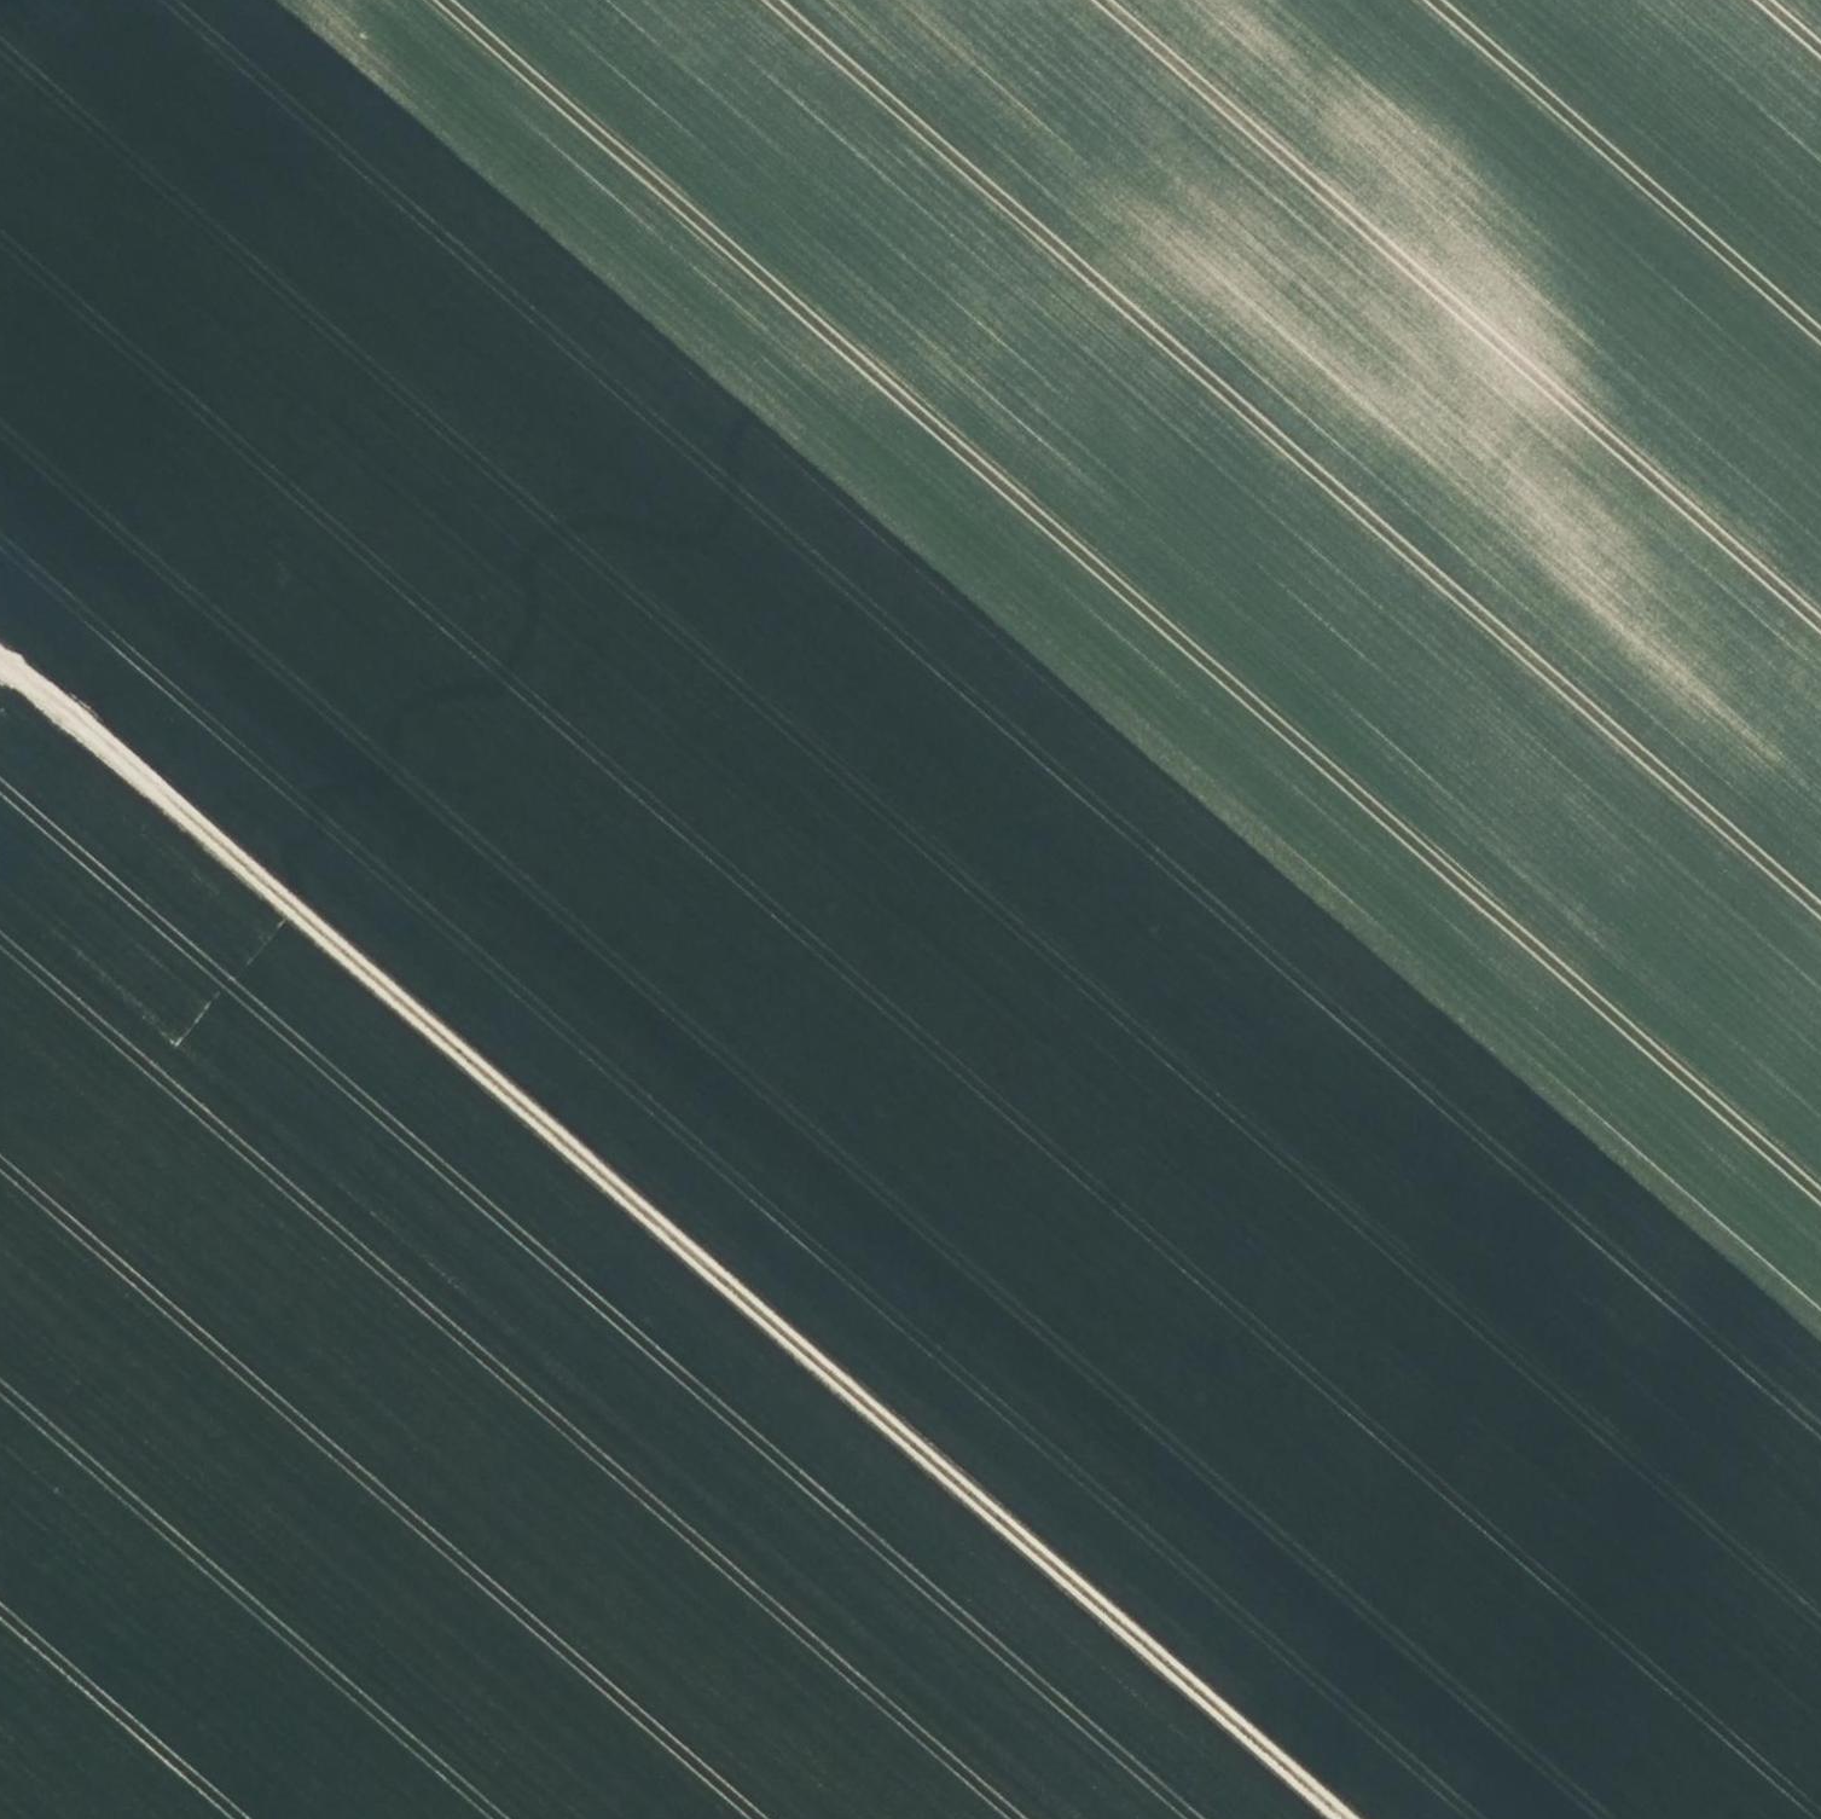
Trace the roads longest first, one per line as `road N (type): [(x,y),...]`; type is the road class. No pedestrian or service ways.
road 1 (track): [(0,662),(35,682),(1346,1818)]

